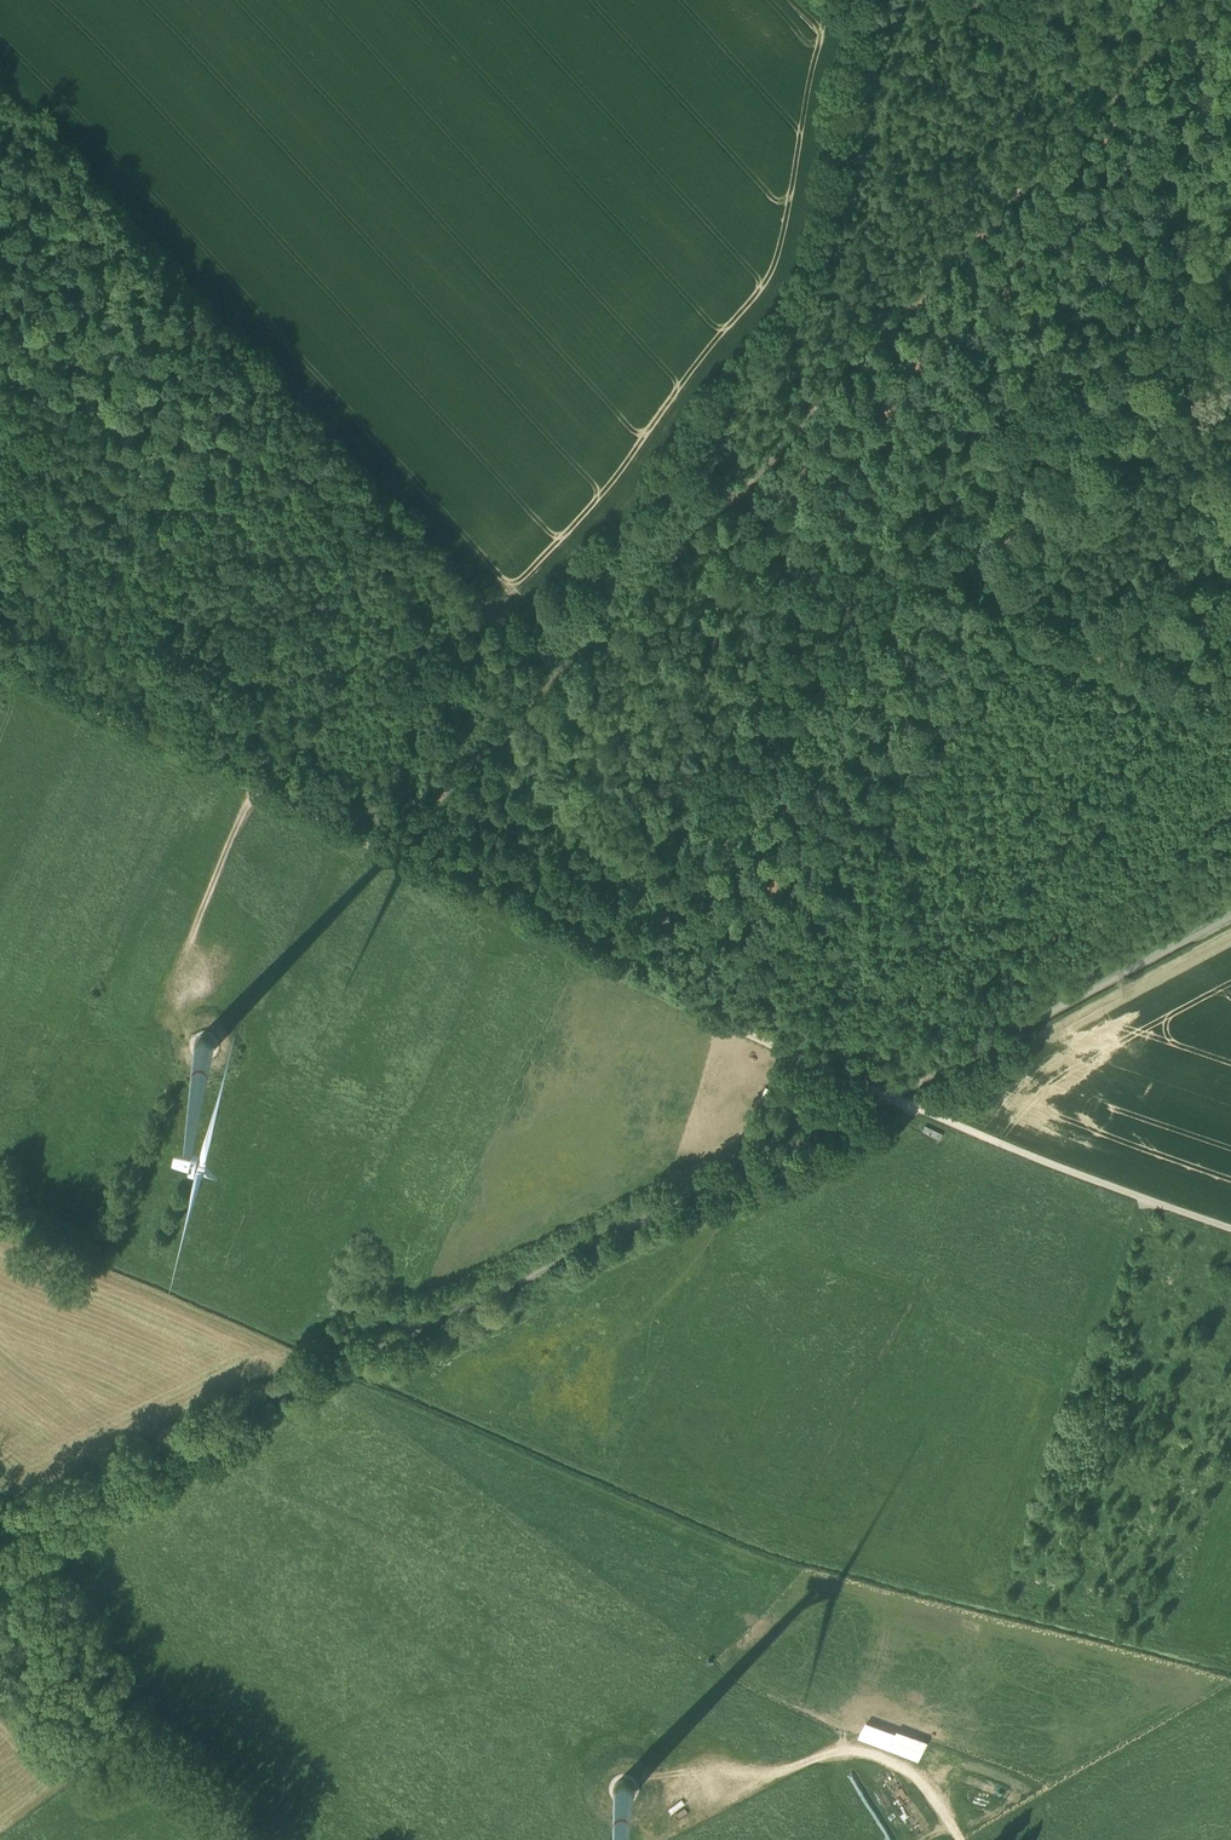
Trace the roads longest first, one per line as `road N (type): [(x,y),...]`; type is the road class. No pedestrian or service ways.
road 1 (track): [(1230,1231),(1063,1175),(0,662)]
road 2 (track): [(963,1839),(918,1774),(870,1750),(788,1767),(705,1808)]
road 3 (track): [(258,787),(154,1016)]

